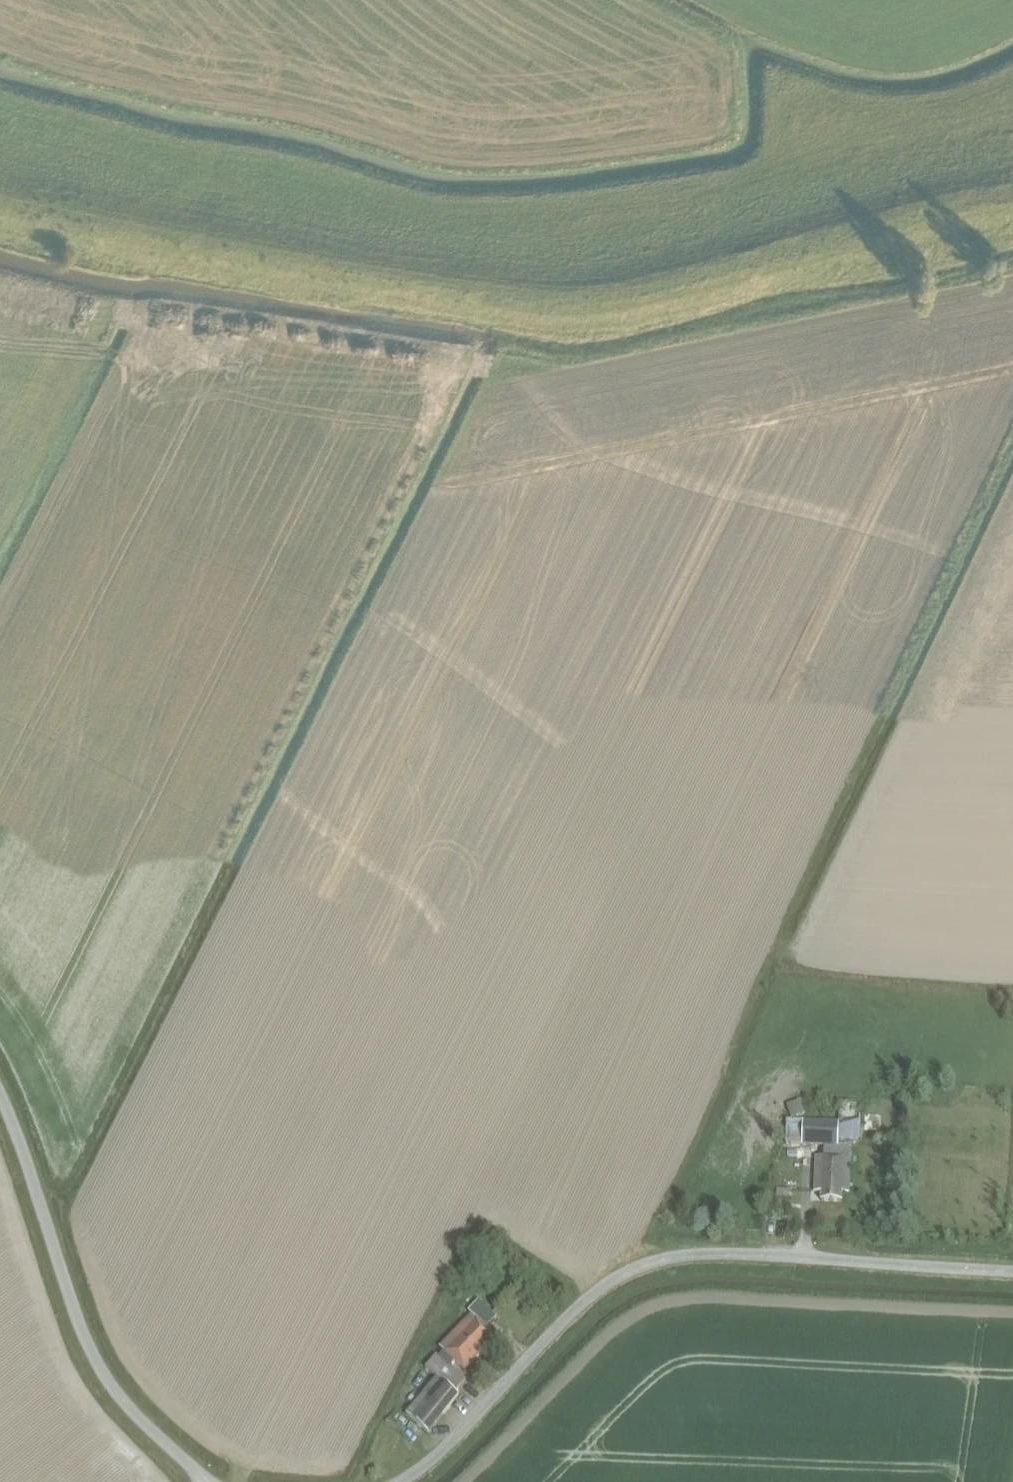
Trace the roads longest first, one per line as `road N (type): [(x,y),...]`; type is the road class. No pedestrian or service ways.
road 1 (unclassified): [(399,1481),(440,1452),(589,1296),(648,1262),(725,1254),(1012,1269)]

